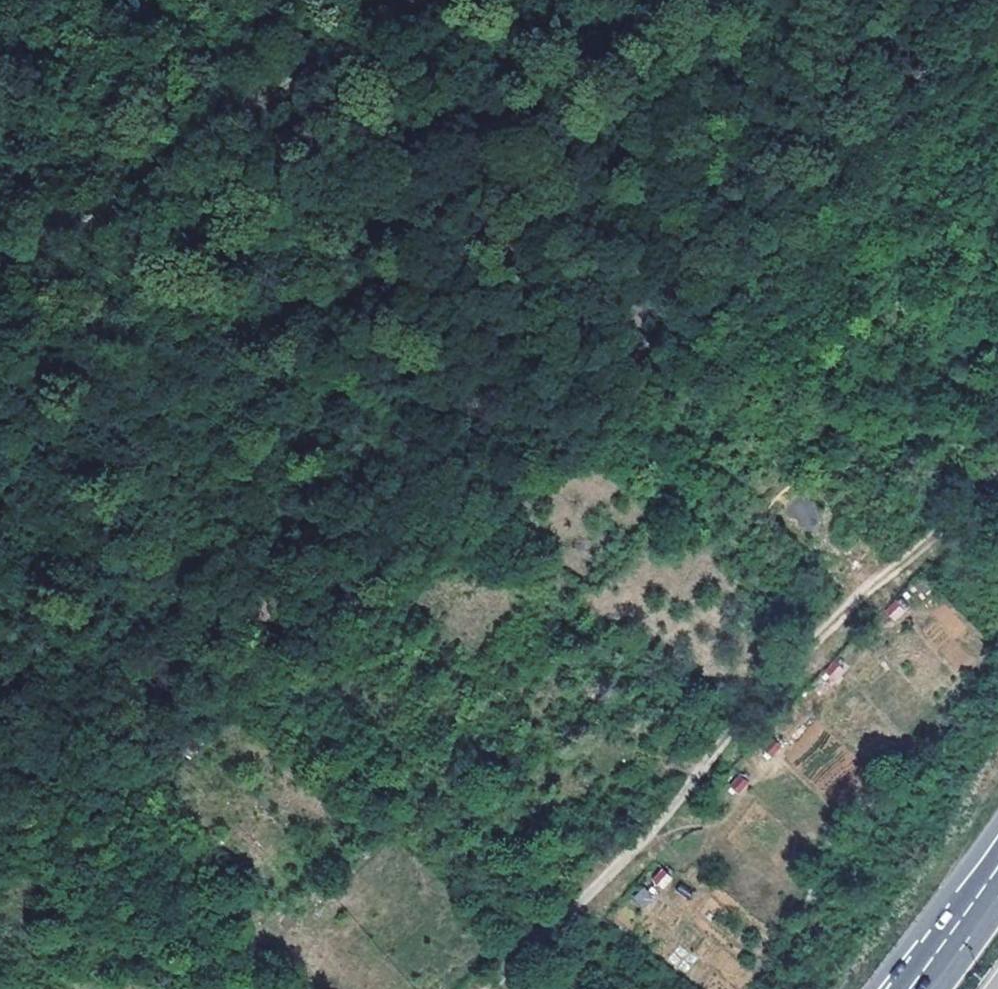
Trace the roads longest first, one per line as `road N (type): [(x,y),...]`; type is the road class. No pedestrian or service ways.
road 1 (track): [(0,273),(92,219),(407,0)]
road 2 (track): [(997,478),(833,621),(716,748)]
road 3 (unclassified): [(716,748),(648,831),(488,988)]
road 4 (motorway): [(997,882),(917,988)]

